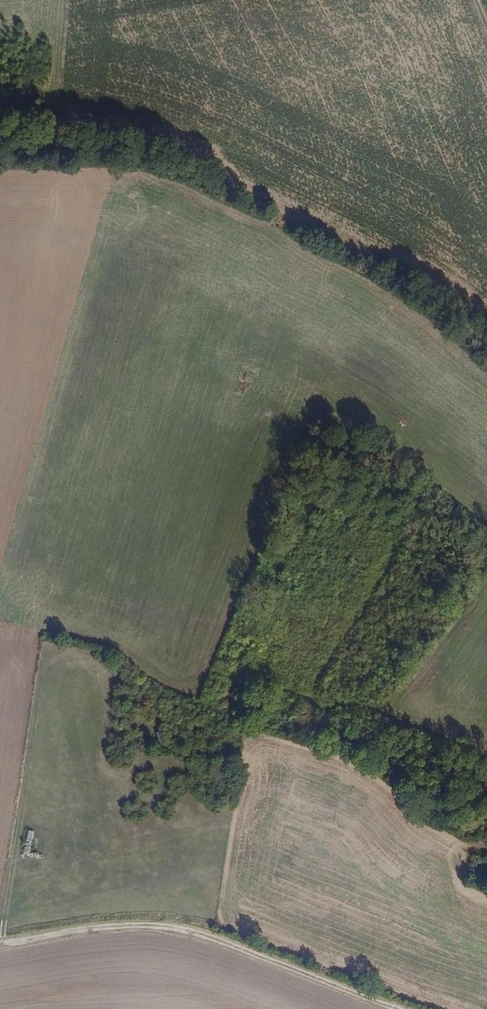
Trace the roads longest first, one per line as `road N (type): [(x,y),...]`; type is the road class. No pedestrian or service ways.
road 1 (track): [(0,154),(122,154),(214,185),(379,275),(486,352)]
road 2 (track): [(0,944),(39,684),(56,656),(87,658),(104,677),(97,752),(107,776),(137,769)]
road 3 (track): [(395,1008),(181,931),(125,927),(0,944)]

